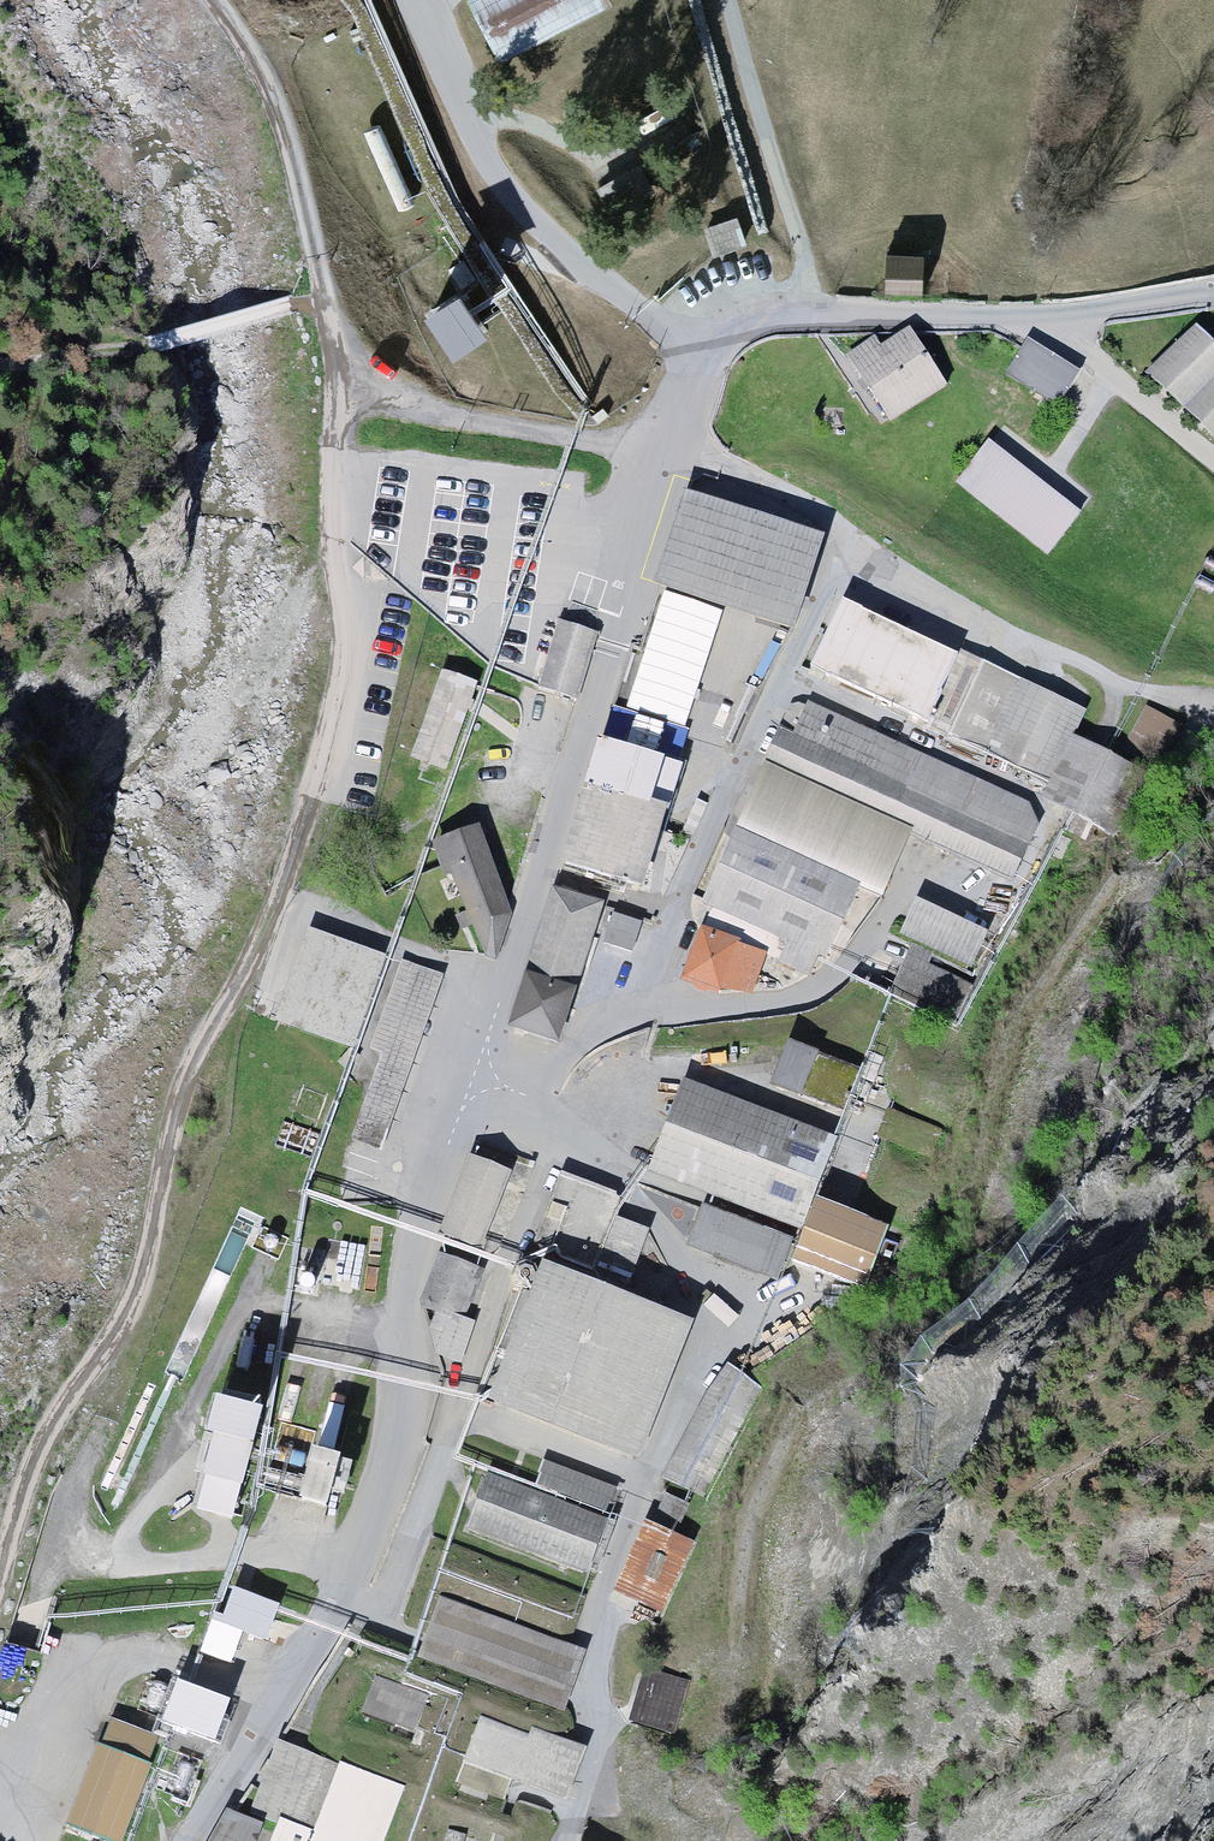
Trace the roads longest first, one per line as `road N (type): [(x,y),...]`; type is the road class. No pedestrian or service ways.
road 1 (track): [(338,384),(338,679),(299,827),(177,1104),(128,1304),(66,1406),(18,1505),(0,1569)]
road 2 (residential): [(651,452),(693,350),(811,307),(988,326),(1213,290)]
road 3 (track): [(325,306),(292,307),(145,352),(0,369)]
road 4 (track): [(211,0),(274,100),(325,306)]

